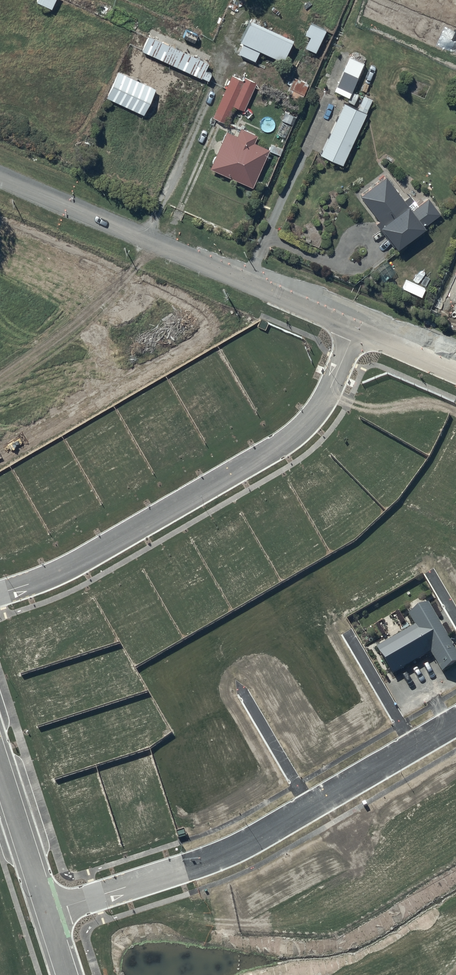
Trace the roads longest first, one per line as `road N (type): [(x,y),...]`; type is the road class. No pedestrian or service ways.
road 1 (residential): [(356,327),(330,389),(281,444),(75,564),(0,594)]
road 2 (residential): [(455,721),(242,846),(45,911)]
road 3 (unclassified): [(0,176),(356,327)]
road 4 (residential): [(45,911),(0,770)]

